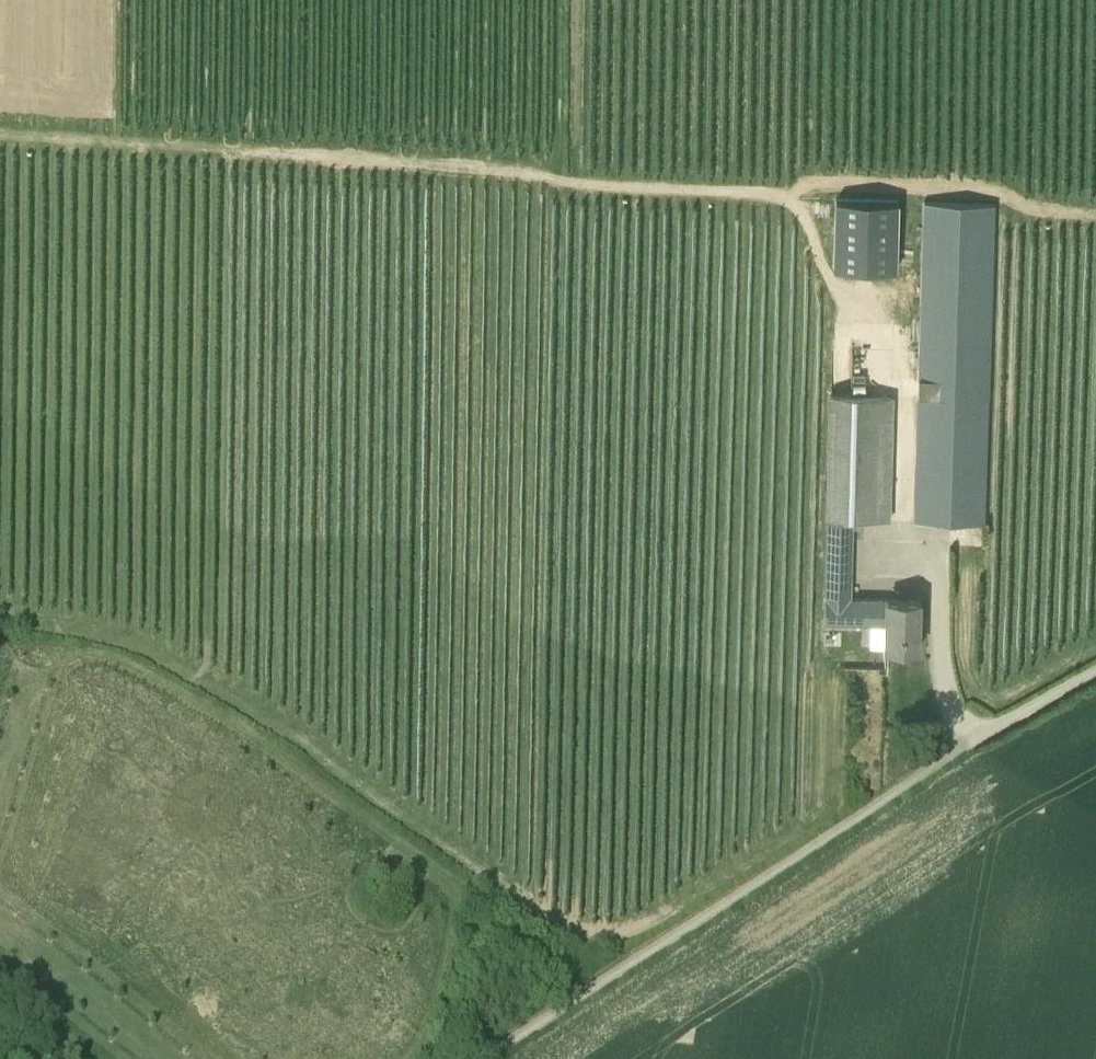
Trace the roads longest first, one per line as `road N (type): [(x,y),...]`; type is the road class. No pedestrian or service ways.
road 1 (unclassified): [(478,1058),(996,724),(1095,668)]

